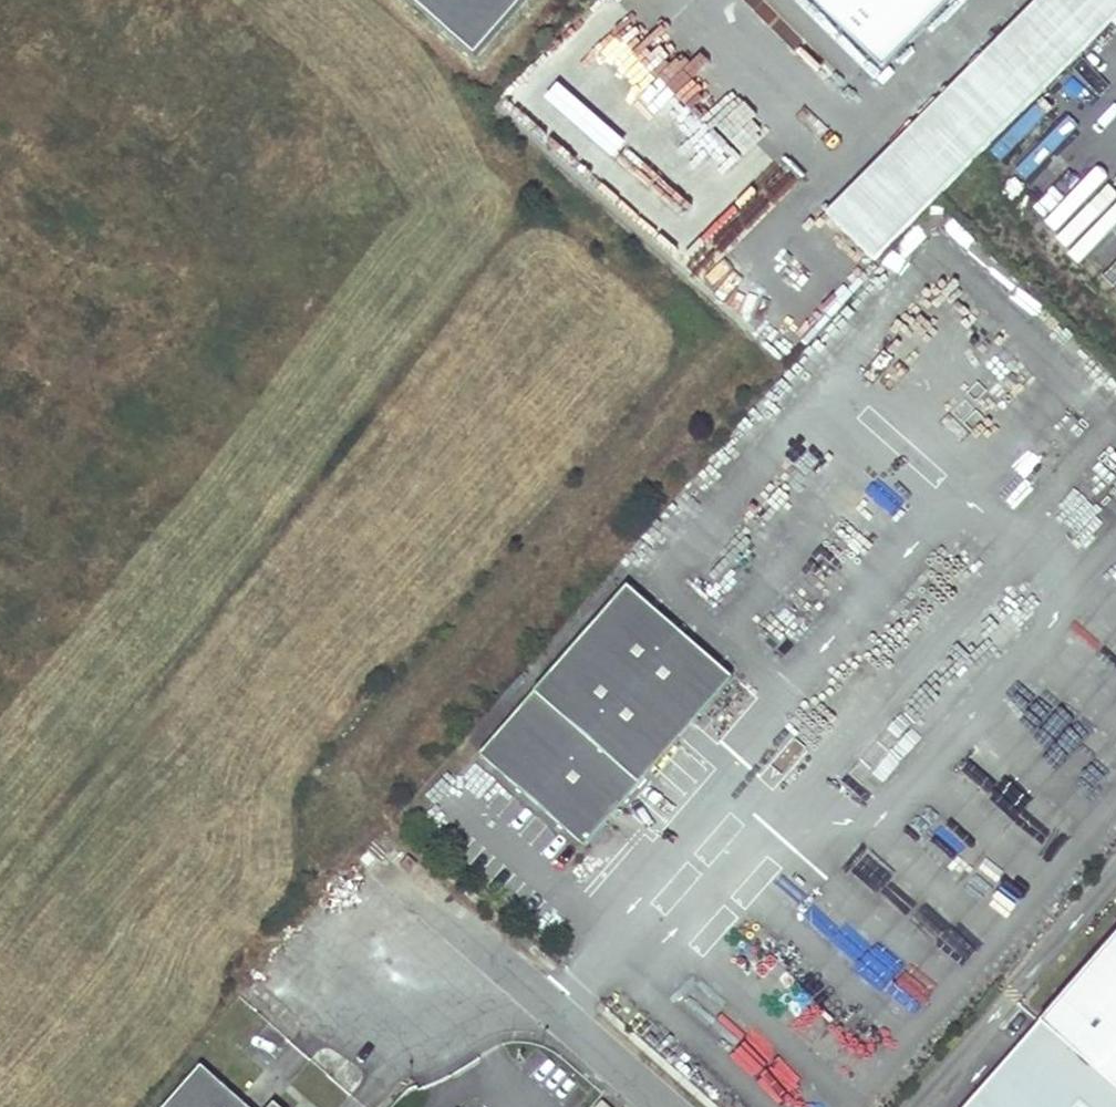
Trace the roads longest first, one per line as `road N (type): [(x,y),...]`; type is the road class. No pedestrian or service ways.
road 1 (unclassified): [(666,1106),(384,861)]

